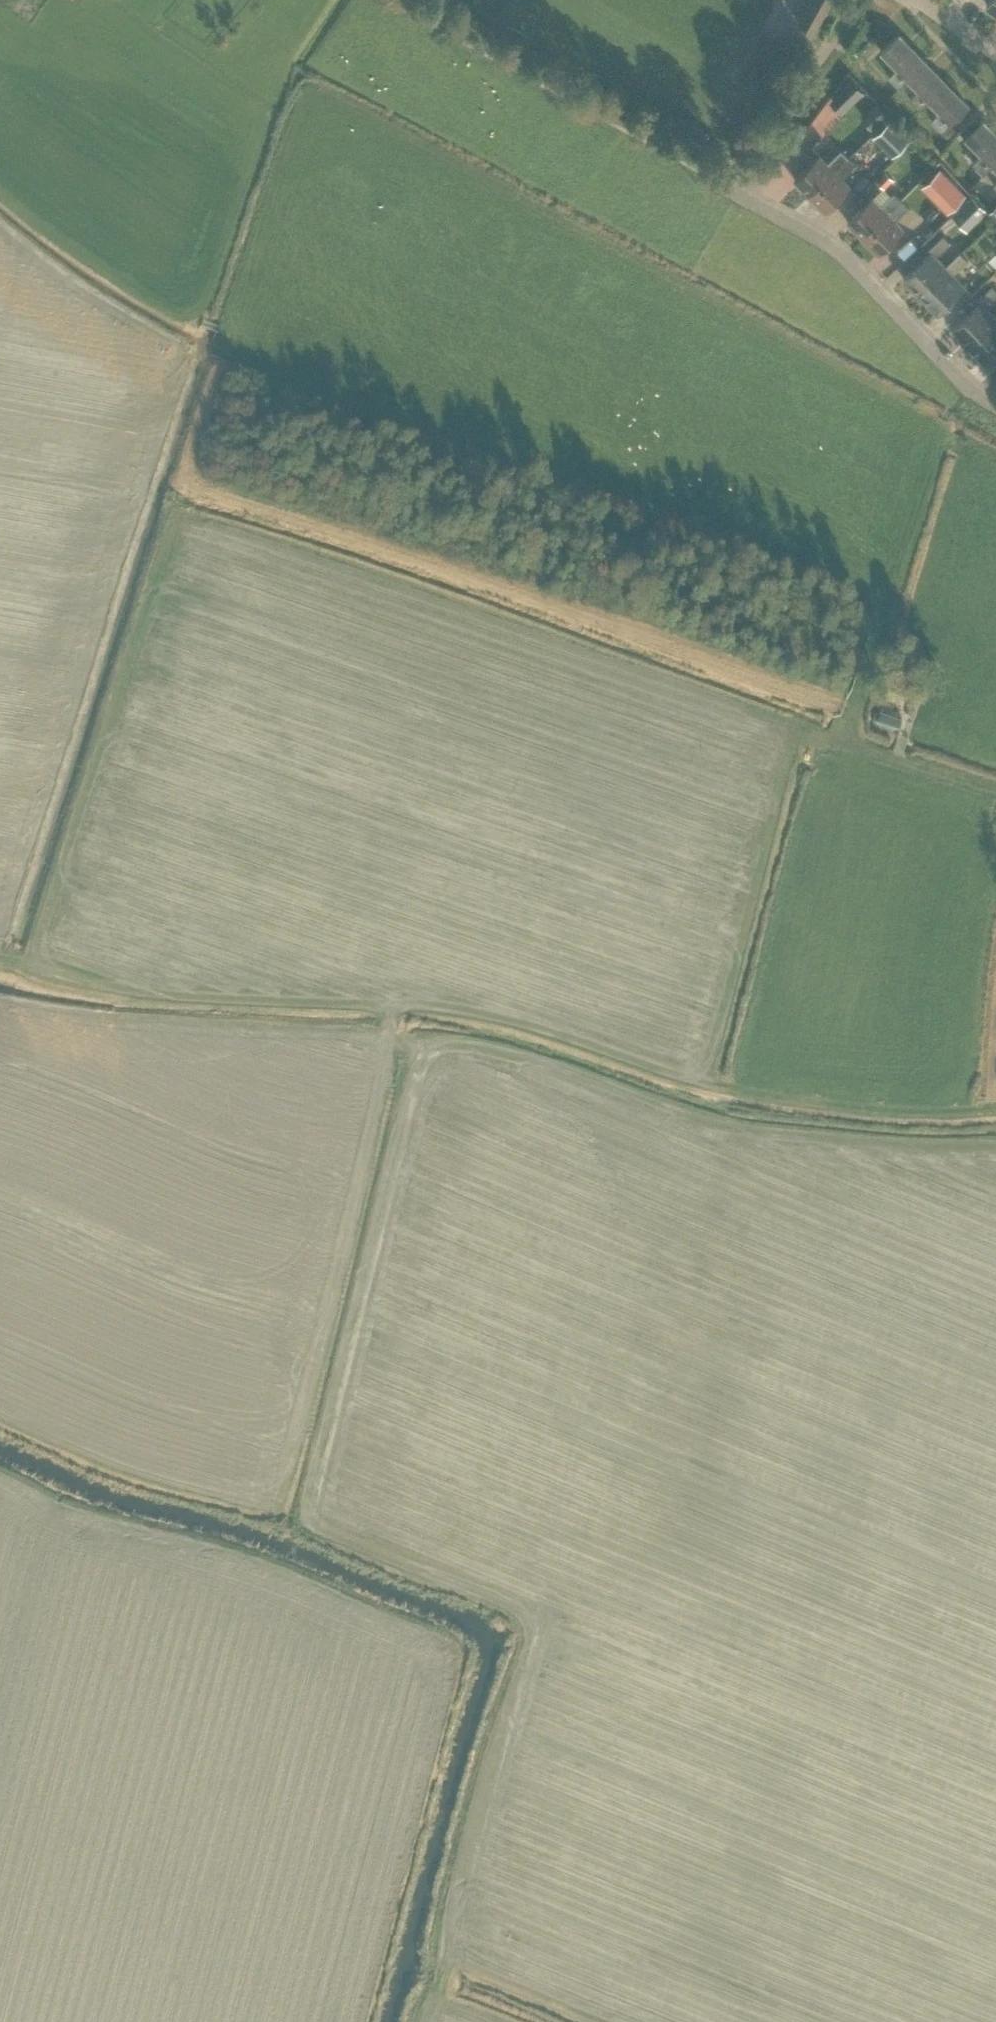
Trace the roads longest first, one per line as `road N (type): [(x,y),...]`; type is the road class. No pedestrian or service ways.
road 1 (residential): [(995,406),(970,390),(822,240),(711,179)]
road 2 (residential): [(848,745),(995,791)]

